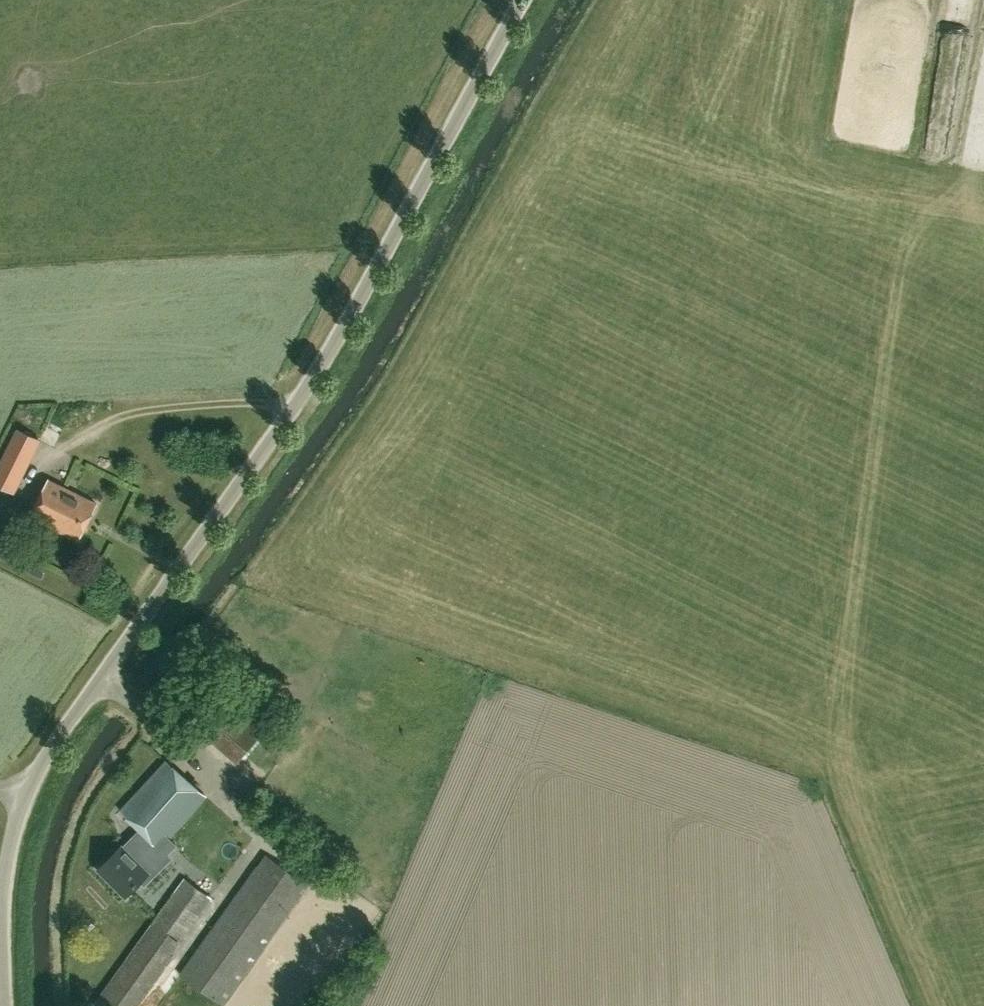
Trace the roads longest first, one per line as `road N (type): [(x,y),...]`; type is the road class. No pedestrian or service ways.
road 1 (unclassified): [(29,788),(367,279),(520,0)]
road 2 (unclassified): [(5,1005),(2,891),(29,788)]

